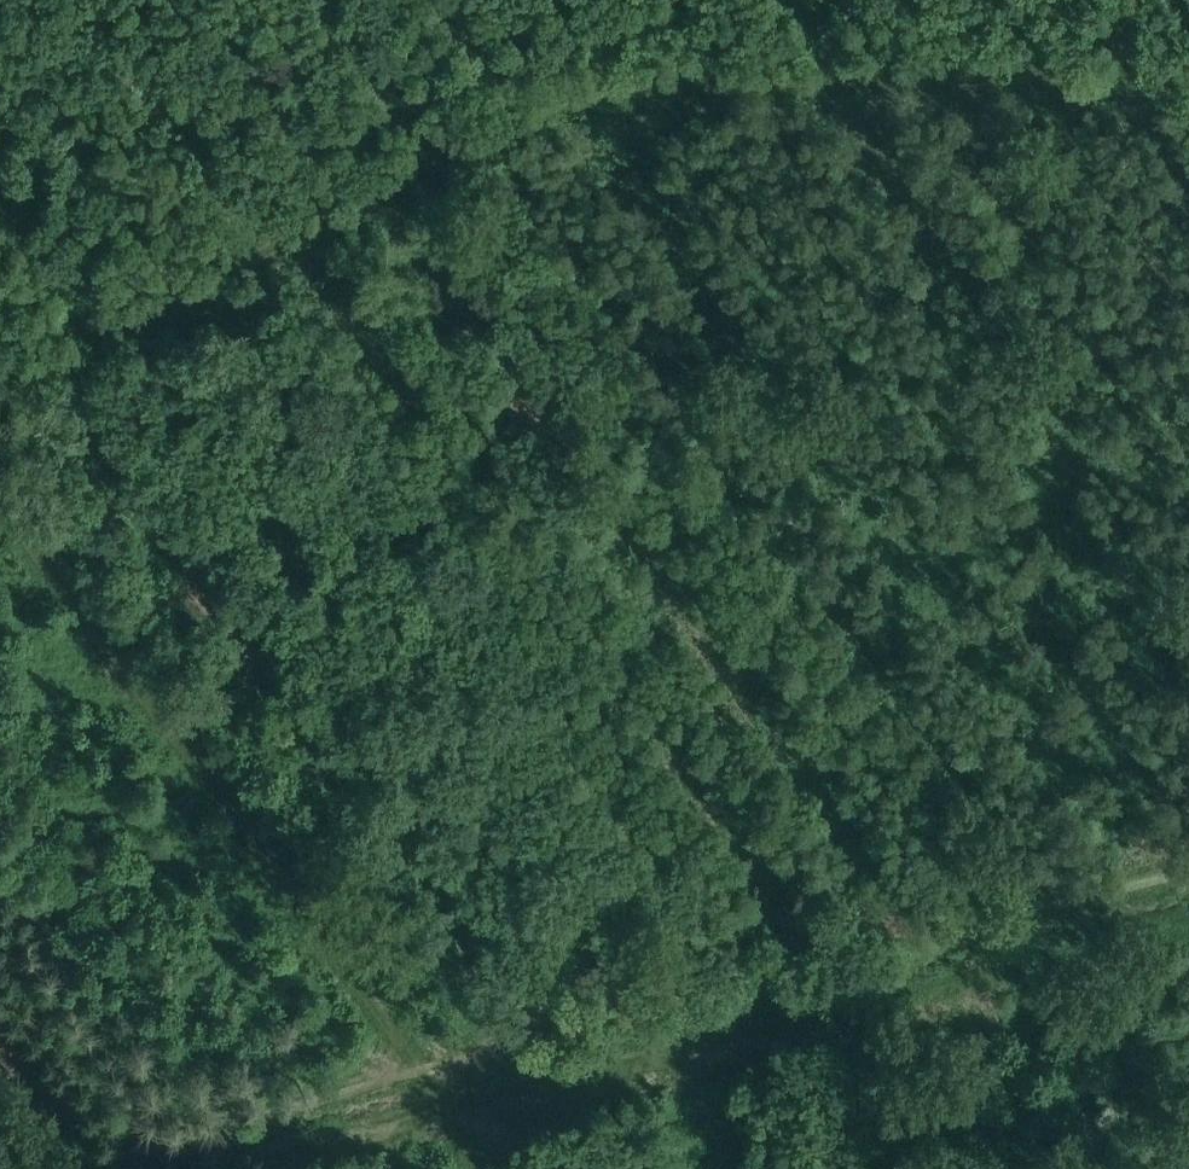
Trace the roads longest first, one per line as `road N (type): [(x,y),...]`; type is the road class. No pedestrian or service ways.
road 1 (track): [(478,1168),(417,1067),(0,501)]

